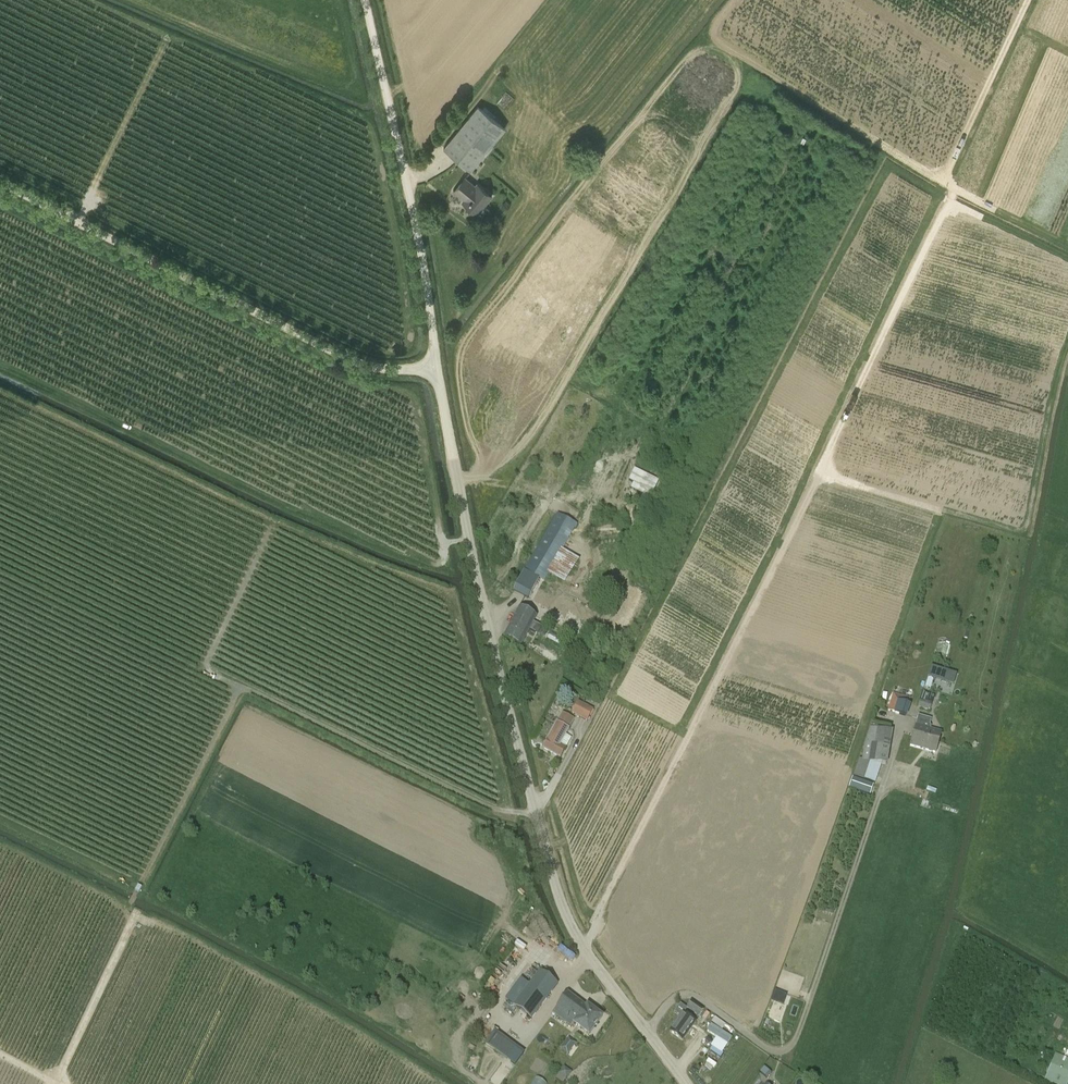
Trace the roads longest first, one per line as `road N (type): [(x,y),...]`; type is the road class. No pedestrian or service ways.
road 1 (track): [(584,944),(955,189),(942,181),(1031,0)]
road 2 (unclassified): [(687,1083),(572,923),(480,620),(436,356)]
road 3 (unclassified): [(436,356),(381,366),(331,347),(0,182)]
road 4 (unclassified): [(436,356),(363,0)]
road 5 (track): [(940,510),(821,469)]

